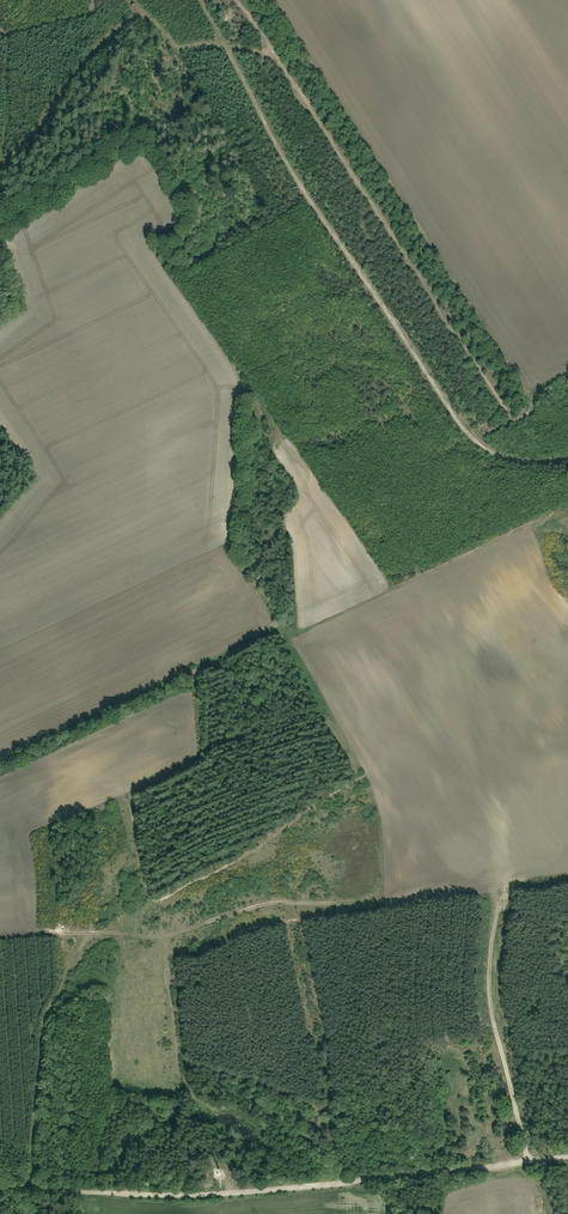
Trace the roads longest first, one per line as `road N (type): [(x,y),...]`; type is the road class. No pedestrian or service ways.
road 1 (track): [(567,601),(527,526),(299,638),(274,625),(198,661),(192,763),(131,794),(98,903)]
road 2 (track): [(529,1158),(493,1009),(494,886),(357,904),(259,905),(149,940),(91,933)]
road 3 (track): [(567,460),(510,459),(472,435),(450,408),(299,181),(202,0)]
road 4 (track): [(0,1190),(261,1189),(567,1154)]
road 5 (track): [(22,1191),(32,1177),(44,1027),(98,903)]
road 6 (track): [(225,45),(190,45),(145,18),(131,20),(0,160)]
road 7 (track): [(494,886),(505,886),(499,800),(567,757)]

